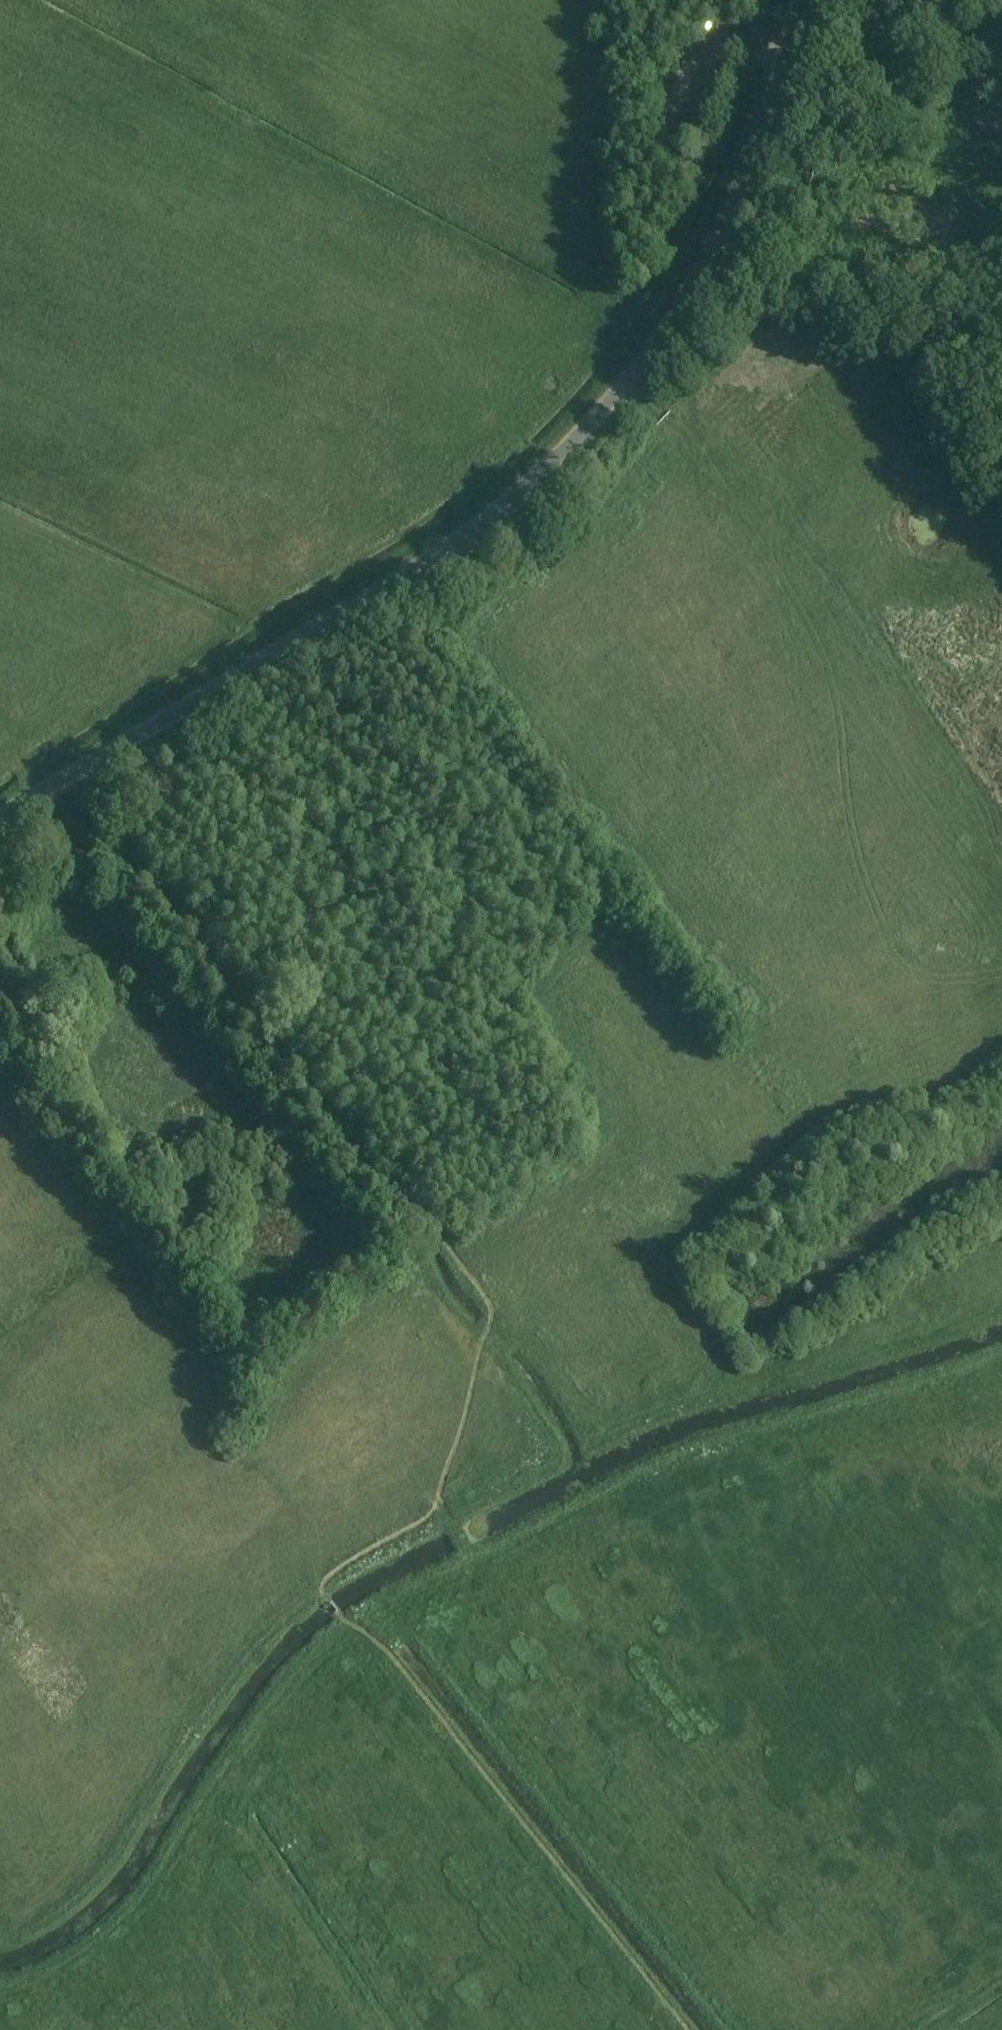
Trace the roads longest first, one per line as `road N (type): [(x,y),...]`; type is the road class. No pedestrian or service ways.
road 1 (unclassified): [(0,822),(472,531),(576,438),(674,317),(714,246),(800,0)]

